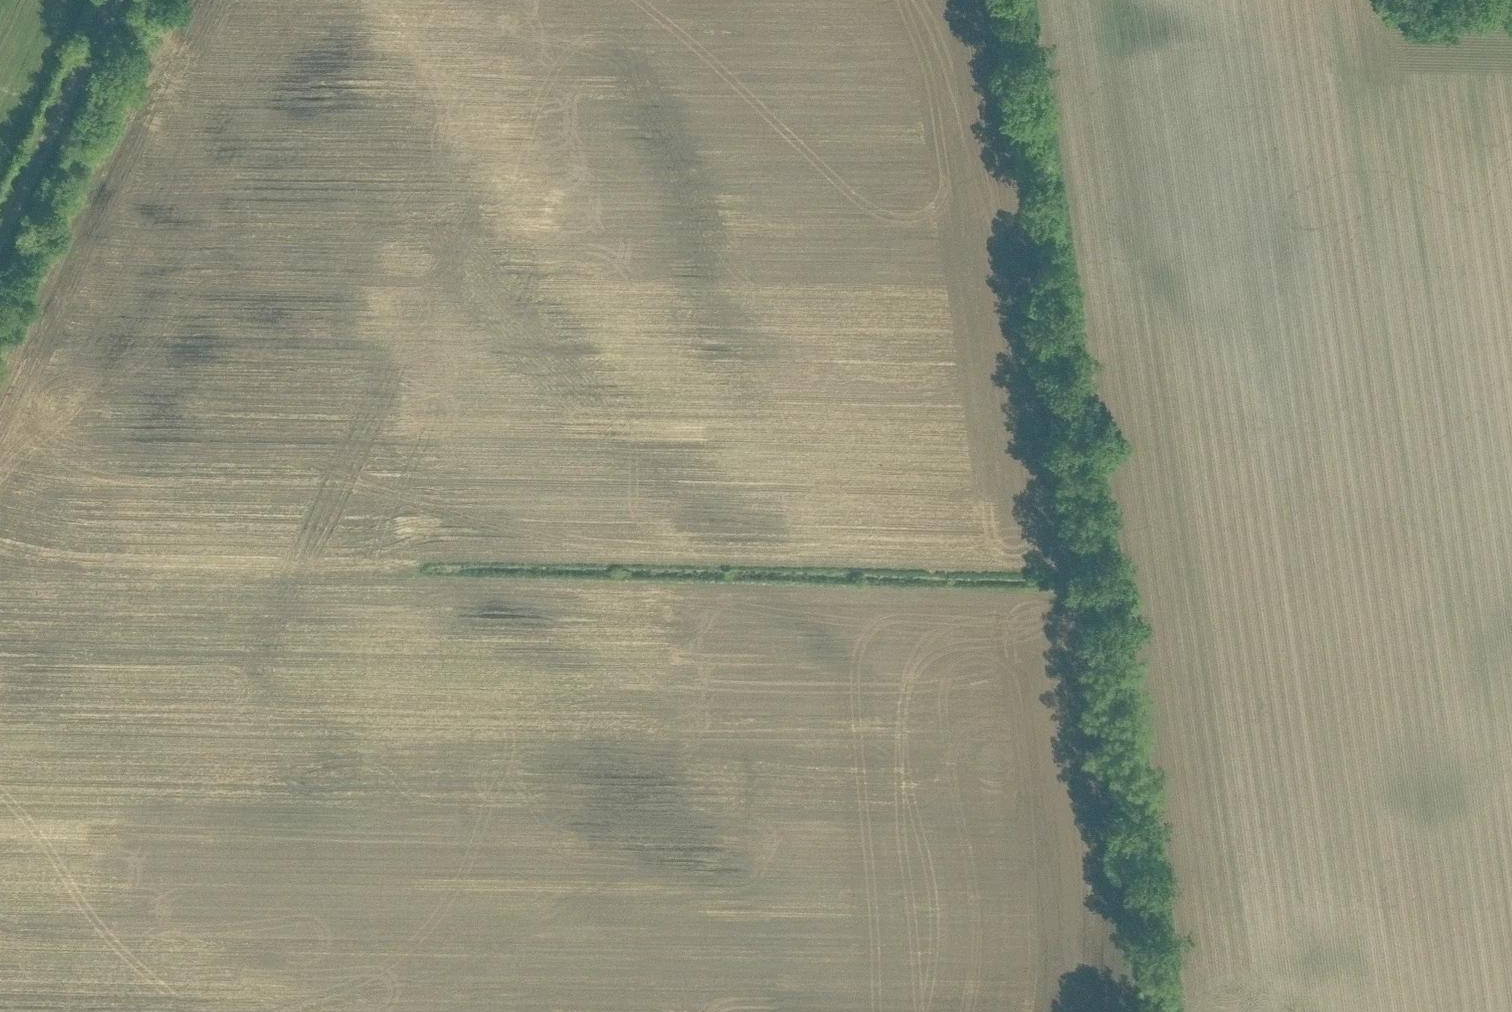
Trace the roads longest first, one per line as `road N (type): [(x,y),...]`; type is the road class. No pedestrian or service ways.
road 1 (unclassified): [(109,0),(0,226)]

